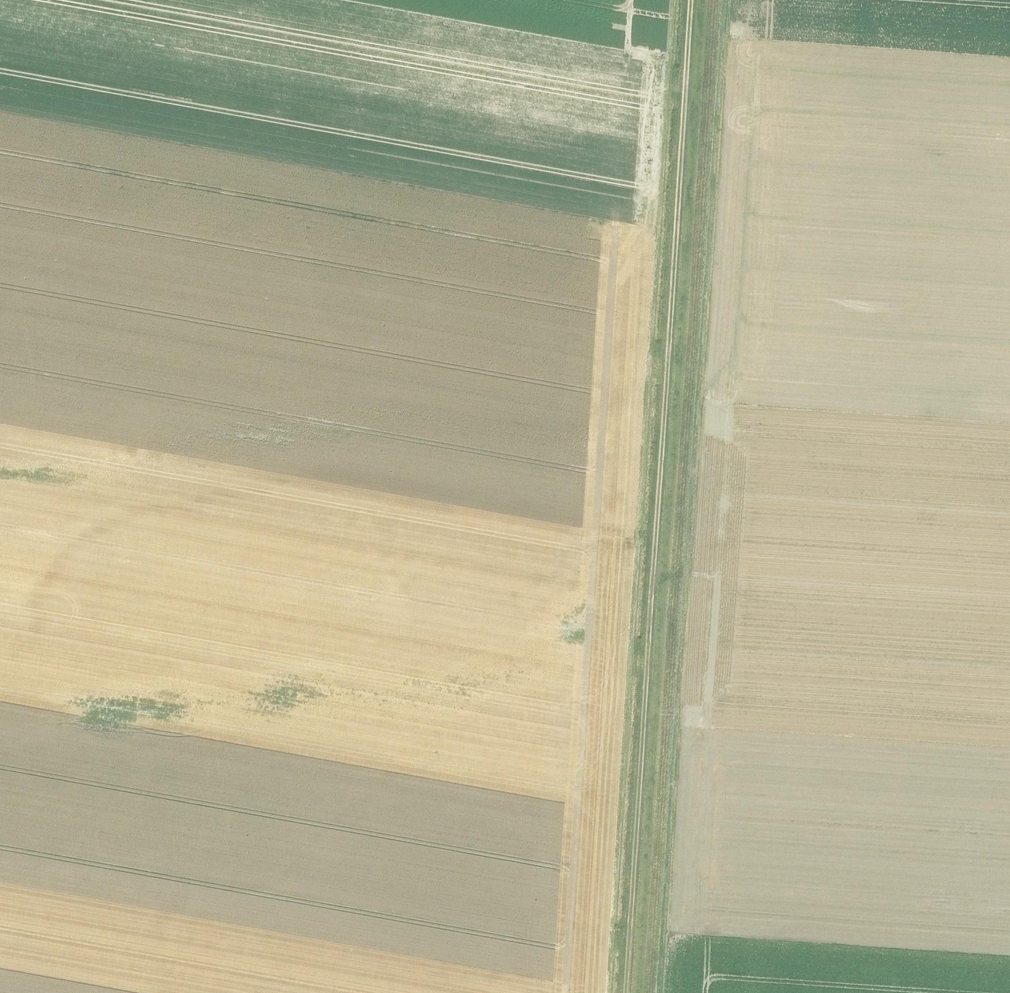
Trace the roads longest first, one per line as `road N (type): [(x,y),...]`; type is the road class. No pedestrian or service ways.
road 1 (track): [(626,992),(691,0)]

